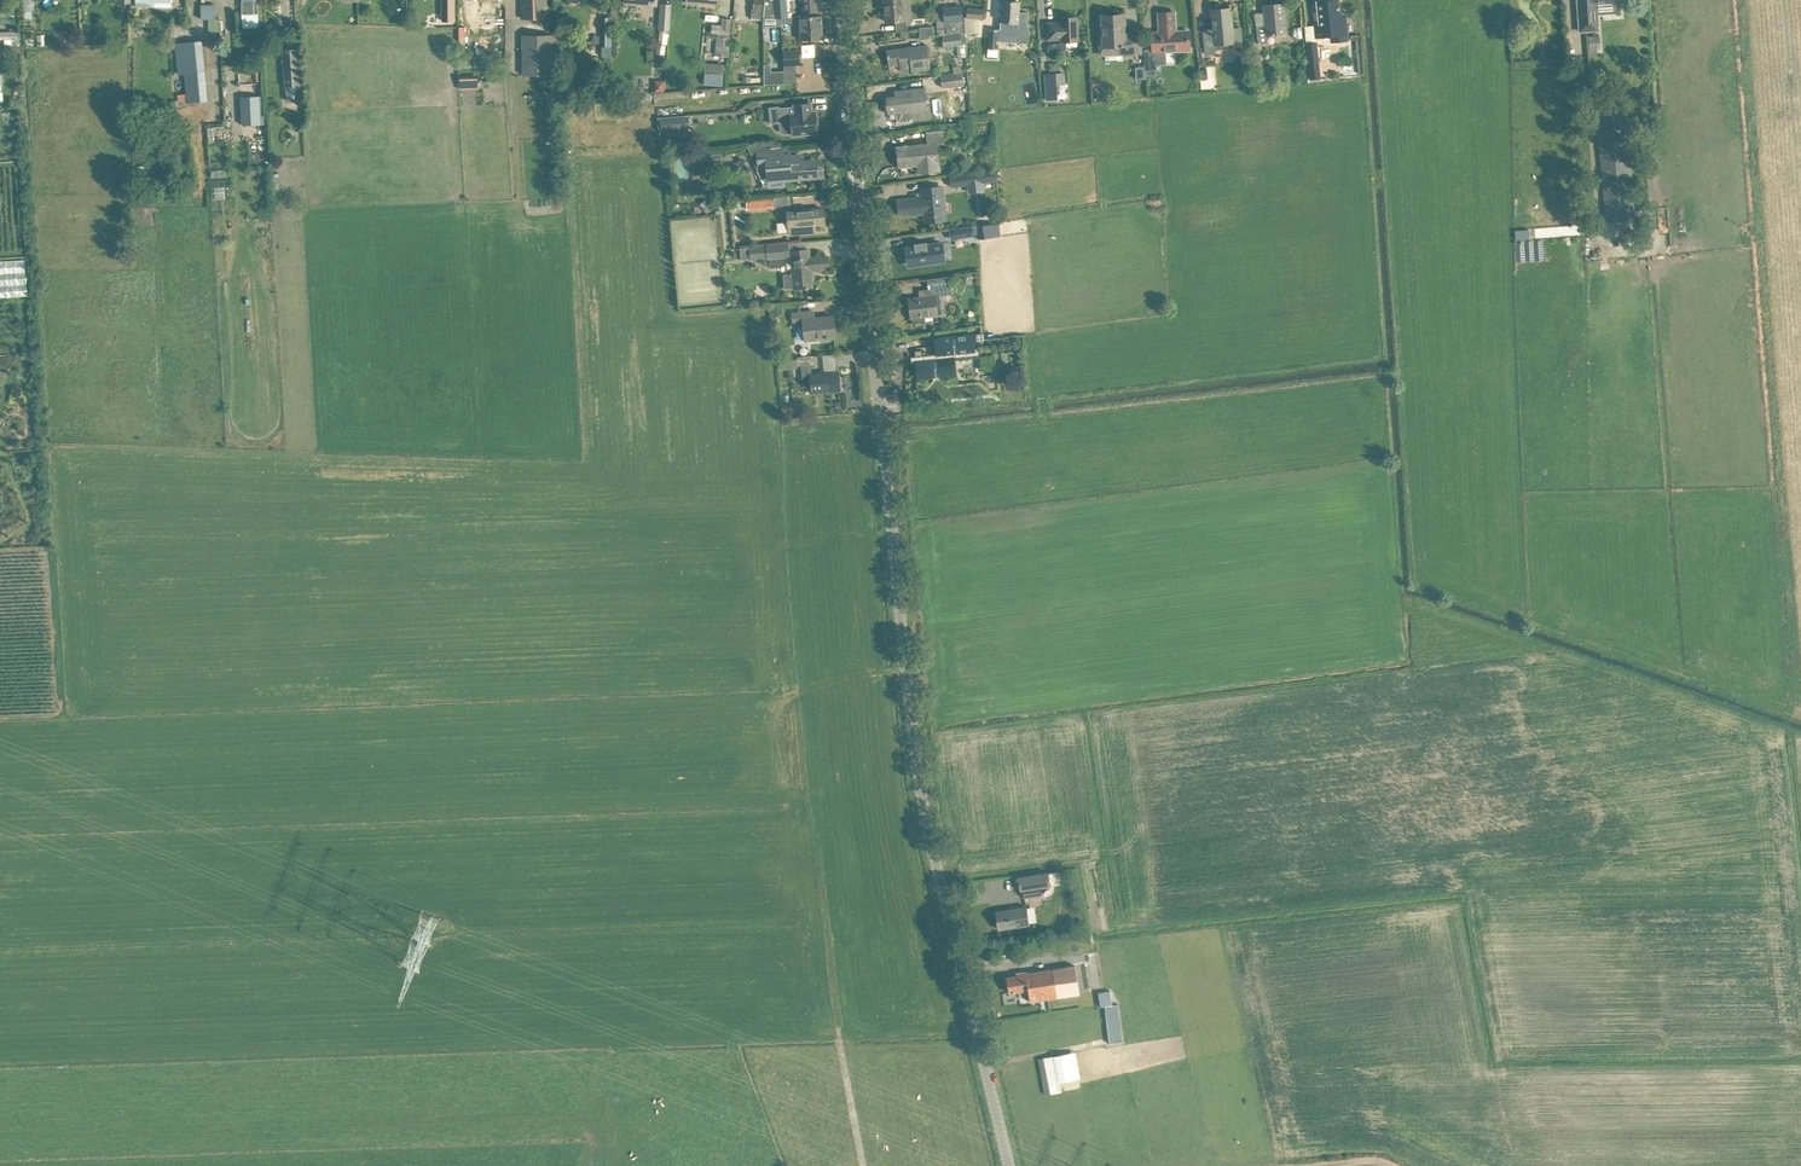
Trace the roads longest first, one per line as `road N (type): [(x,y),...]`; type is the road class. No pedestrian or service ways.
road 1 (unclassified): [(1007,1165),(918,745),(839,0)]
road 2 (track): [(1270,1165),(1366,1156),(1388,1165)]

